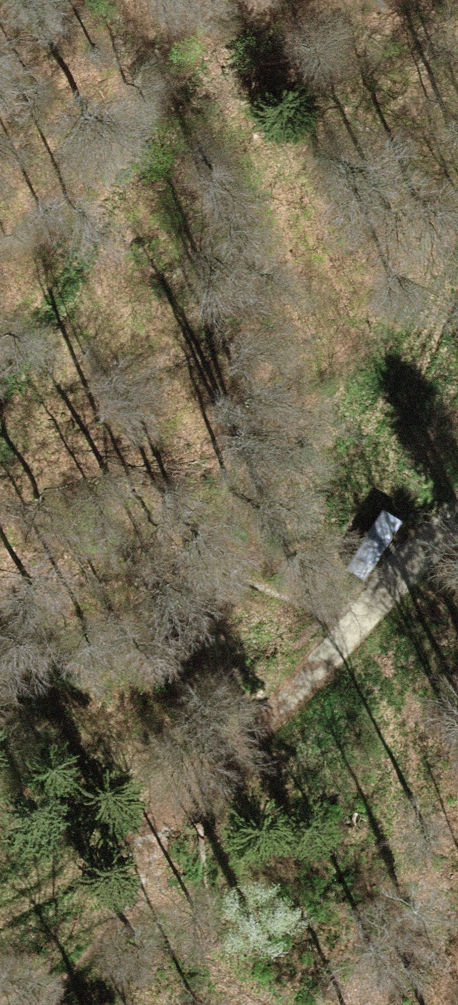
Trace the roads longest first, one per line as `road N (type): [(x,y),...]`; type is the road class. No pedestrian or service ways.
road 1 (track): [(457,518),(214,766),(157,865),(73,954),(0,1004)]
road 2 (track): [(240,0),(0,386)]
road 3 (track): [(420,559),(383,516),(370,441),(381,400),(457,253)]
road 4 (track): [(0,912),(101,843),(199,793)]

